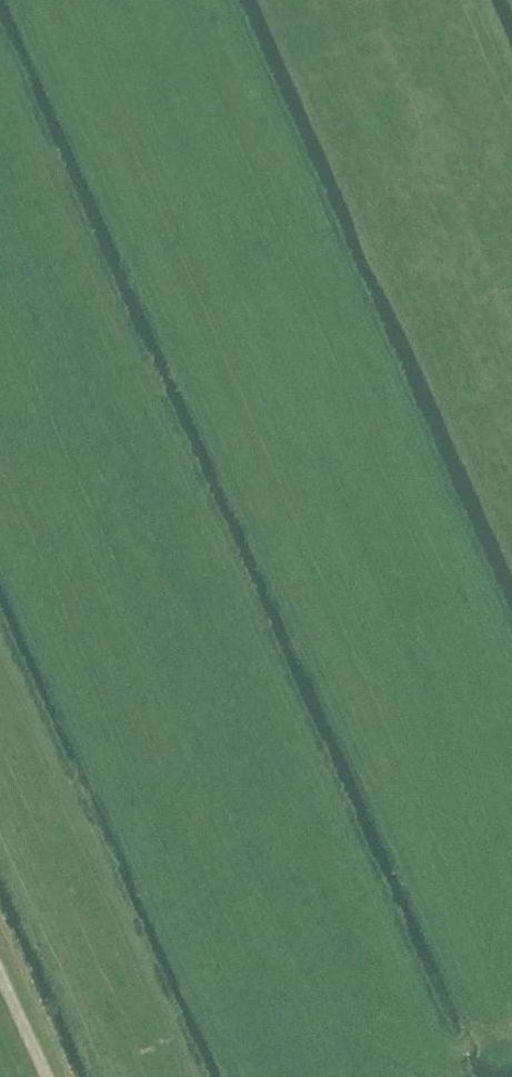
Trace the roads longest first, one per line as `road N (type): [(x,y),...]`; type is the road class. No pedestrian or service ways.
road 1 (track): [(0,966),(51,1076)]

